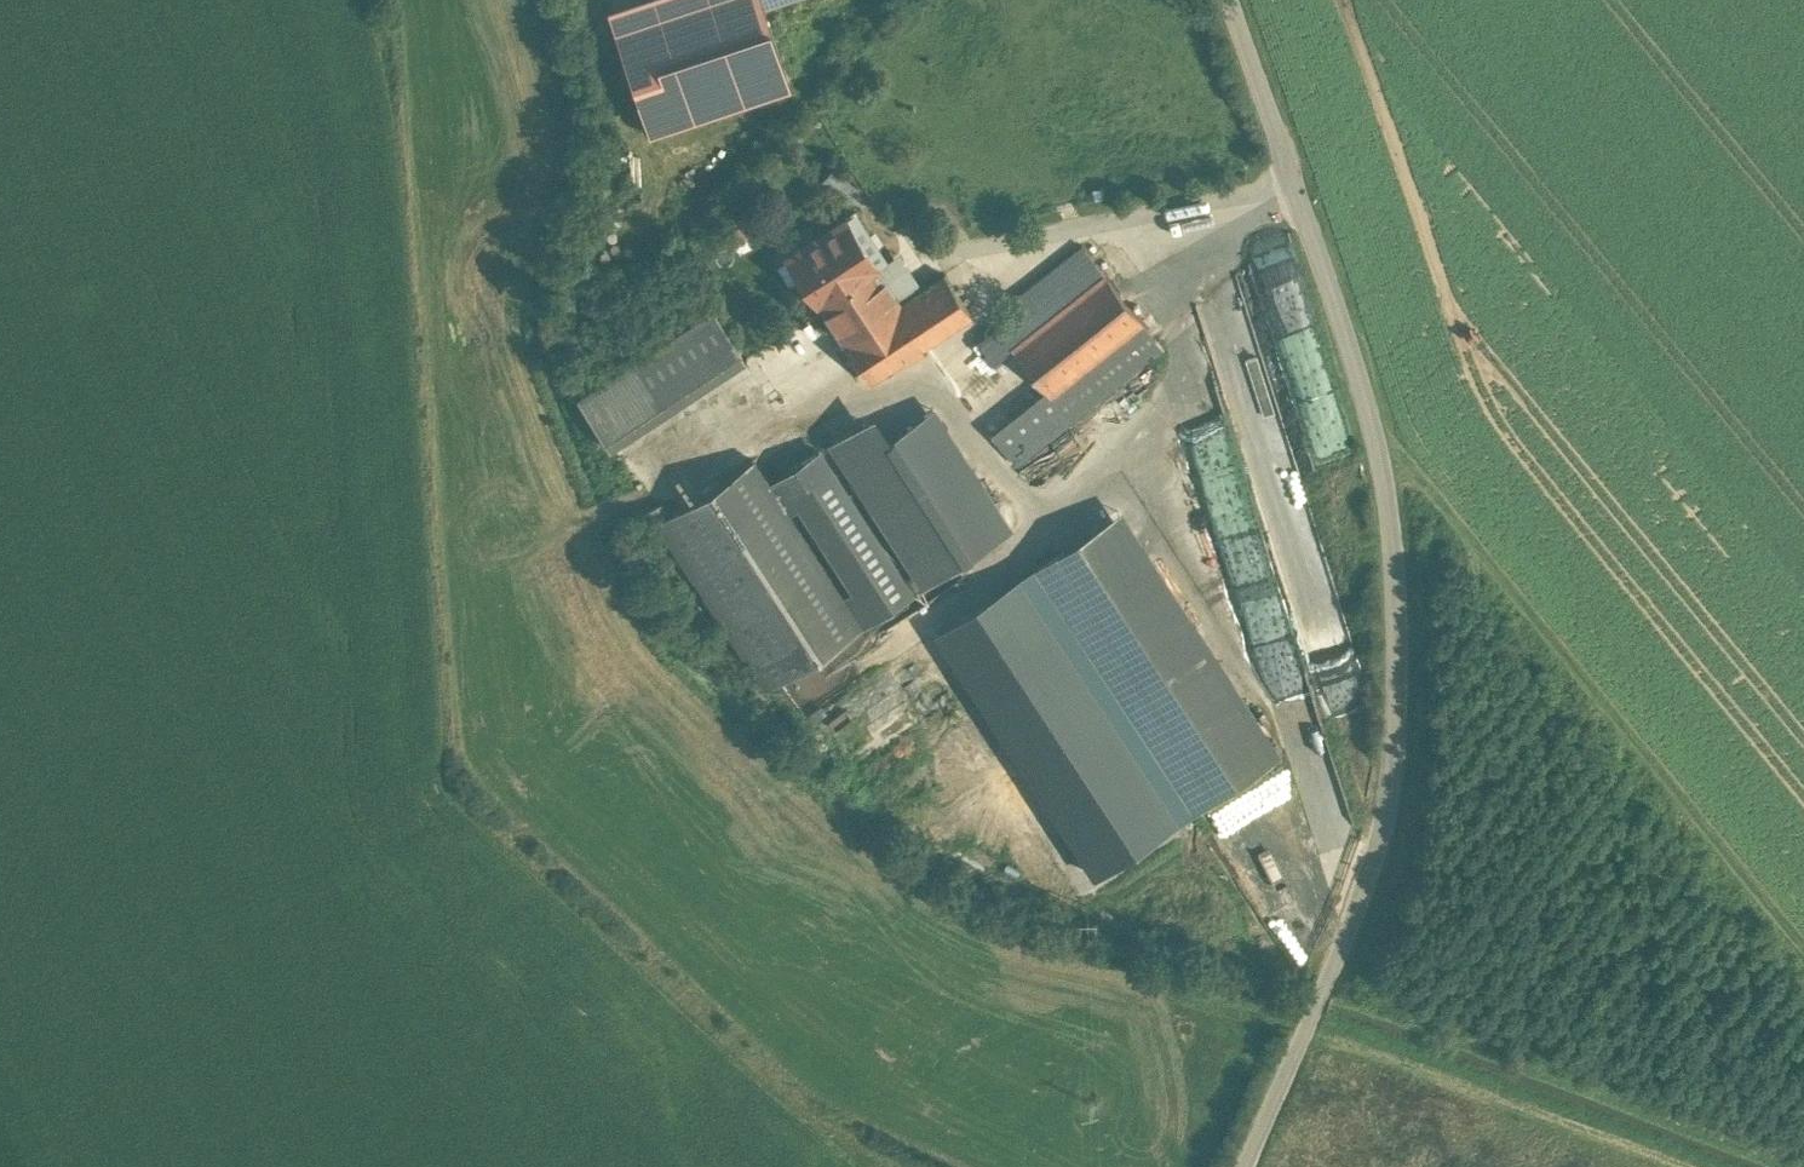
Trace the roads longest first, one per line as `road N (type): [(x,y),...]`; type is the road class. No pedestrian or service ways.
road 1 (unclassified): [(1244,1166),(1375,861),(1399,723),(1384,448),(1230,0)]

